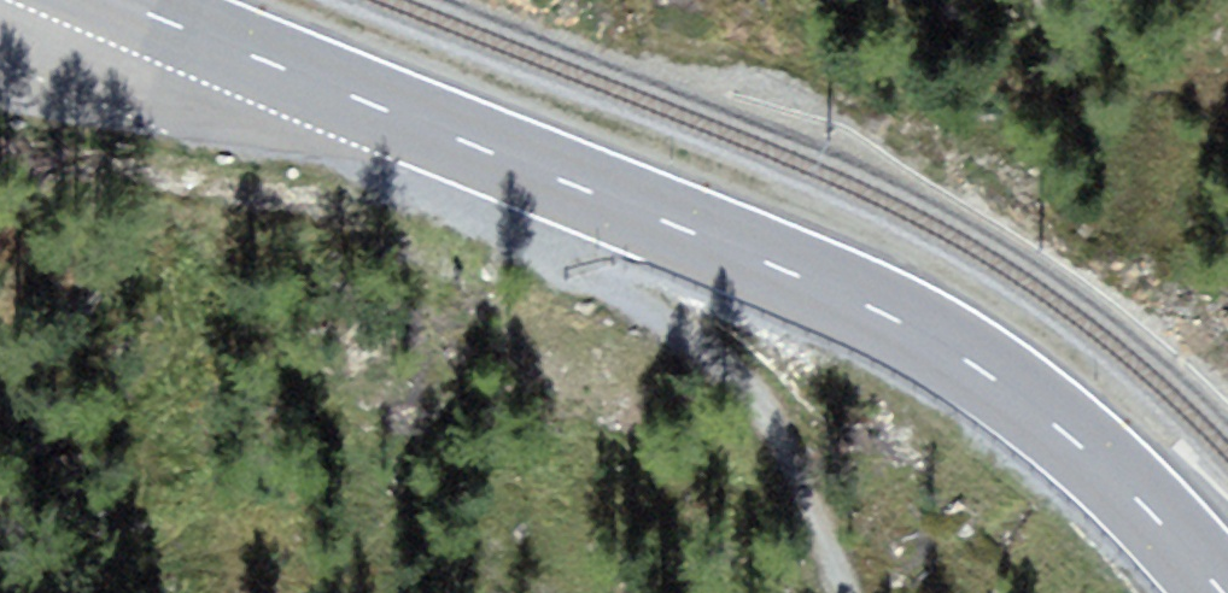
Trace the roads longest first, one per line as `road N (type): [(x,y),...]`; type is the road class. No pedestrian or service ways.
road 1 (primary): [(1227,592),(1116,471),(1043,409),(954,350),(805,279),(125,0)]
road 2 (track): [(851,592),(757,413),(693,338),(492,151)]

